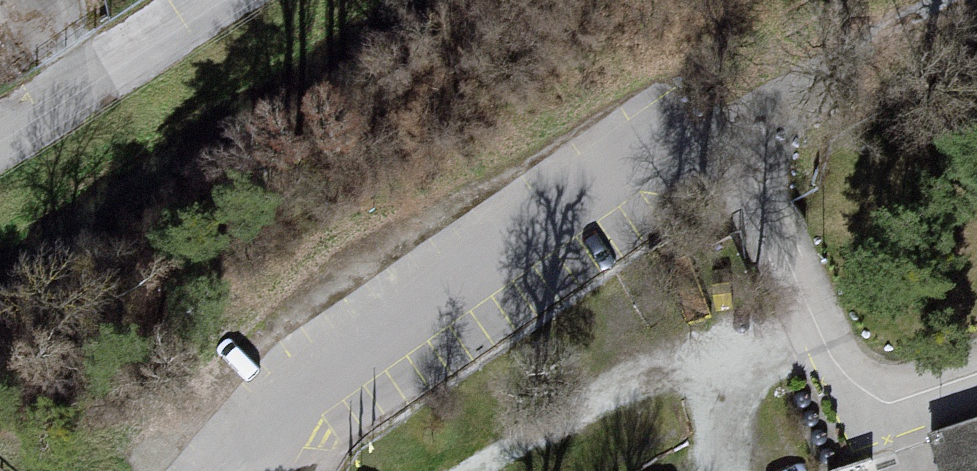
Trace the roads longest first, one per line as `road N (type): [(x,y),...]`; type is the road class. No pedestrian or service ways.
road 1 (unclassified): [(235,470),(264,425),(614,170),(727,123)]
road 2 (track): [(727,123),(957,0)]
road 3 (unclassified): [(0,132),(210,0)]

